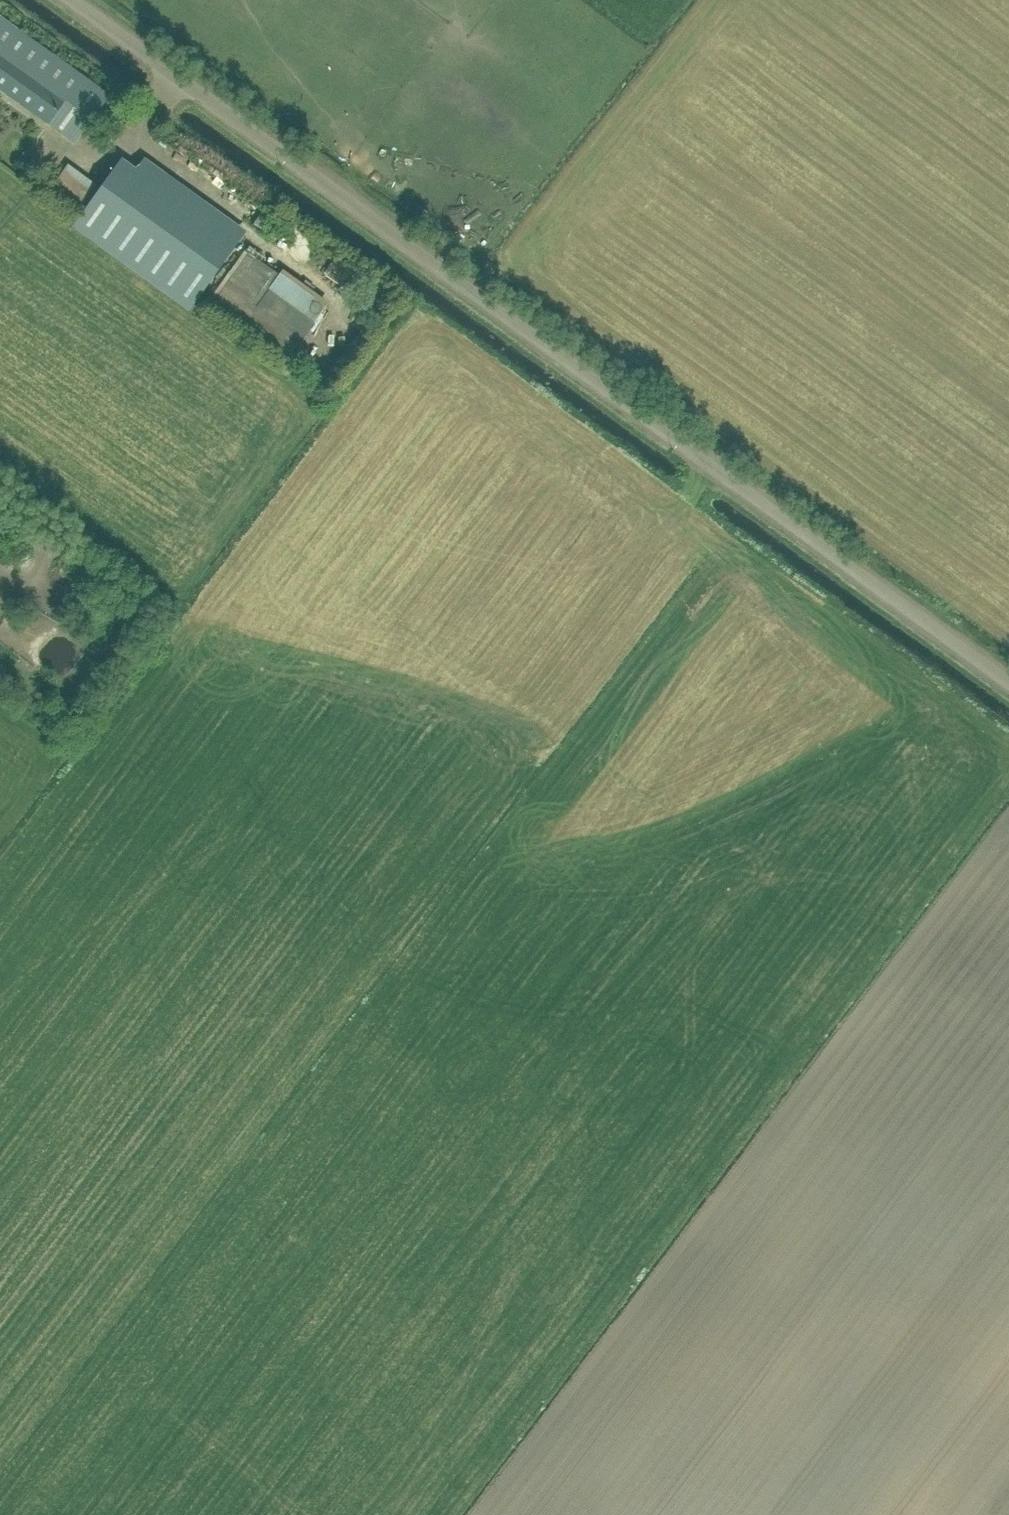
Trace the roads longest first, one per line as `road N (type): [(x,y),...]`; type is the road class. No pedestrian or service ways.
road 1 (unclassified): [(1008,684),(69,0)]

